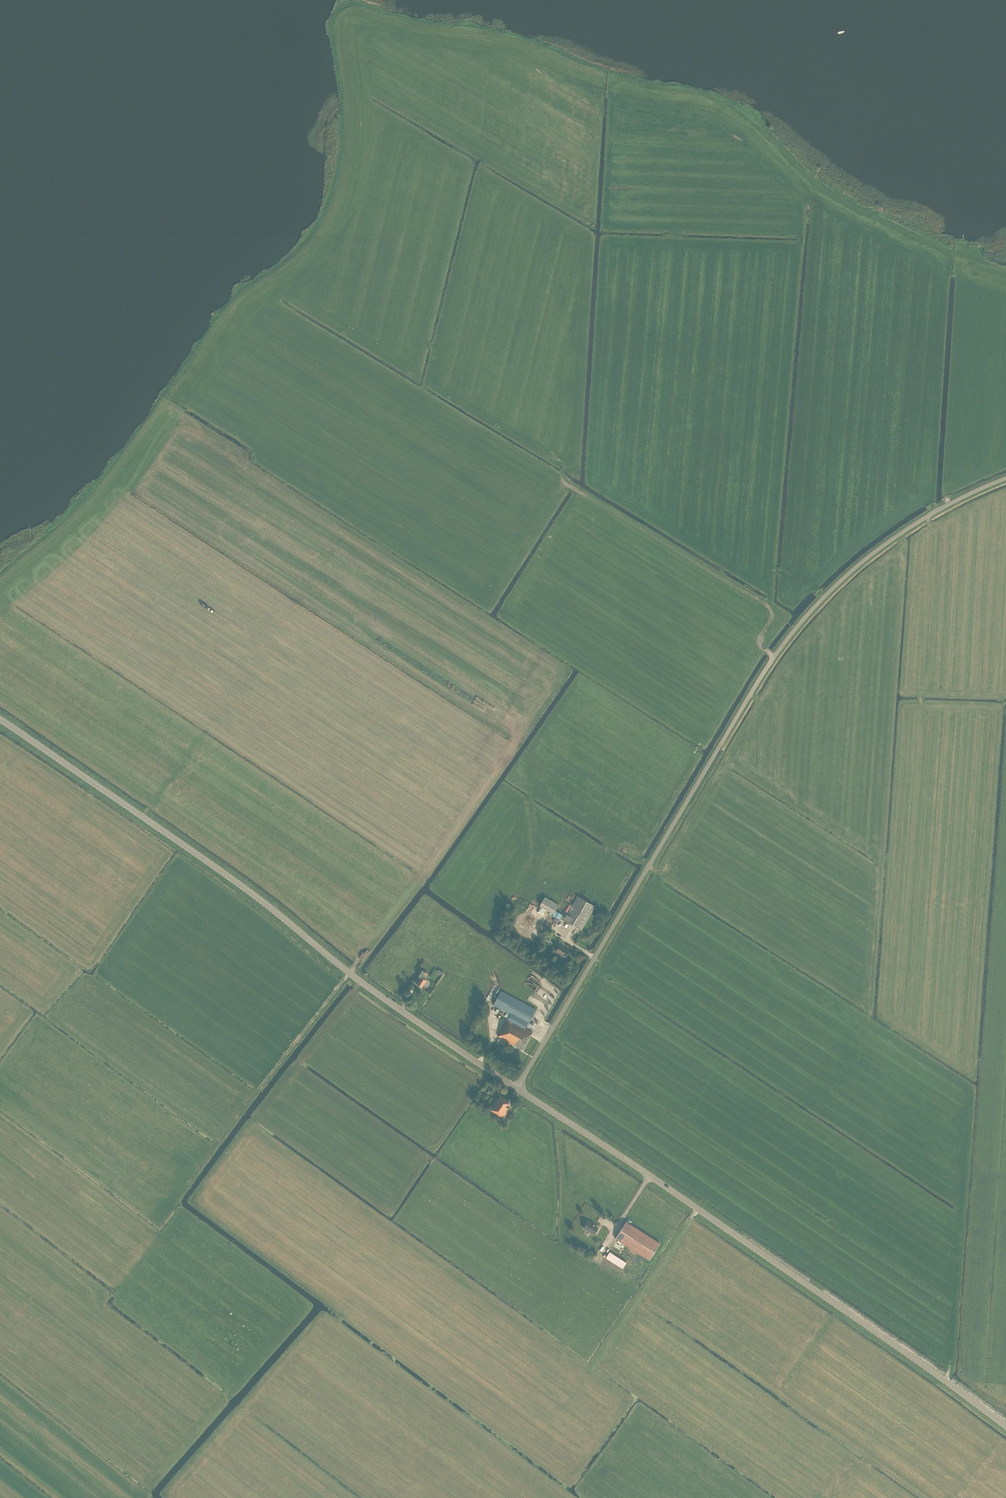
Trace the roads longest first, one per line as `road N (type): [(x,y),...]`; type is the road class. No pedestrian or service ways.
road 1 (unclassified): [(516,1088),(801,622),(889,542),(1005,478)]
road 2 (tertiary): [(516,1088),(0,719)]
road 3 (tertiary): [(1005,1426),(516,1088)]
road 4 (track): [(0,580),(107,480),(237,294),(284,265)]
road 5 (track): [(350,973),(256,1093)]
road 6 (track): [(350,973),(425,875)]

